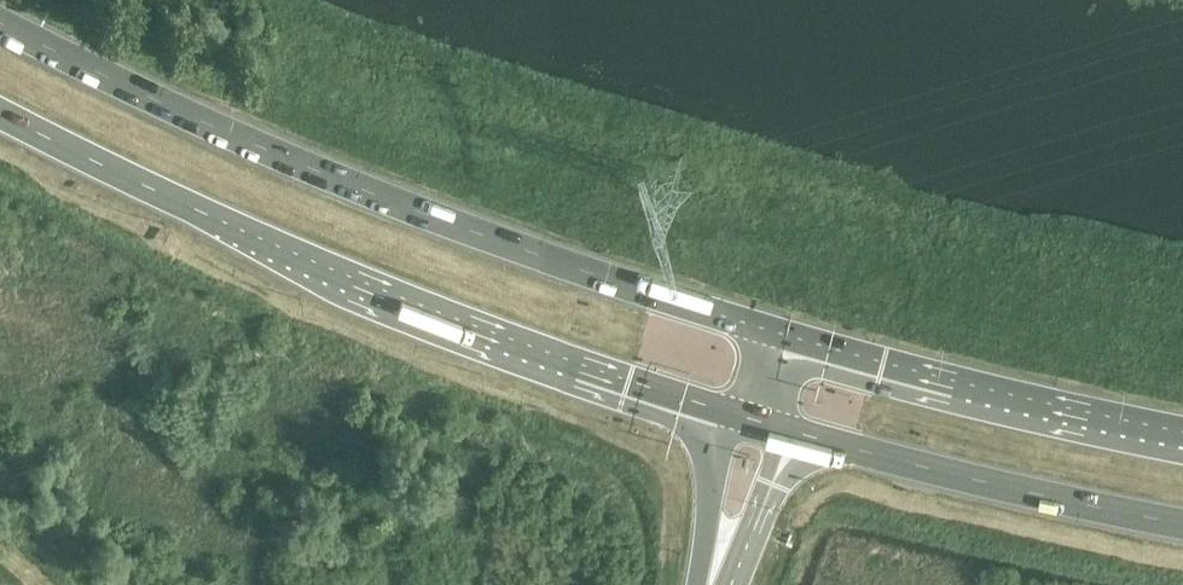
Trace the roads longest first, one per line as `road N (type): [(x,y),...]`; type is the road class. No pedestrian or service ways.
road 1 (trunk): [(783,333),(313,173),(0,25)]
road 2 (trunk): [(0,111),(400,301),(734,414)]
road 3 (trunk): [(1182,430),(880,363),(783,333)]
road 4 (trunk): [(784,430),(1182,524)]
road 5 (secondary): [(734,414),(704,510),(706,584)]
road 6 (secondary): [(721,584),(757,521),(784,430)]

